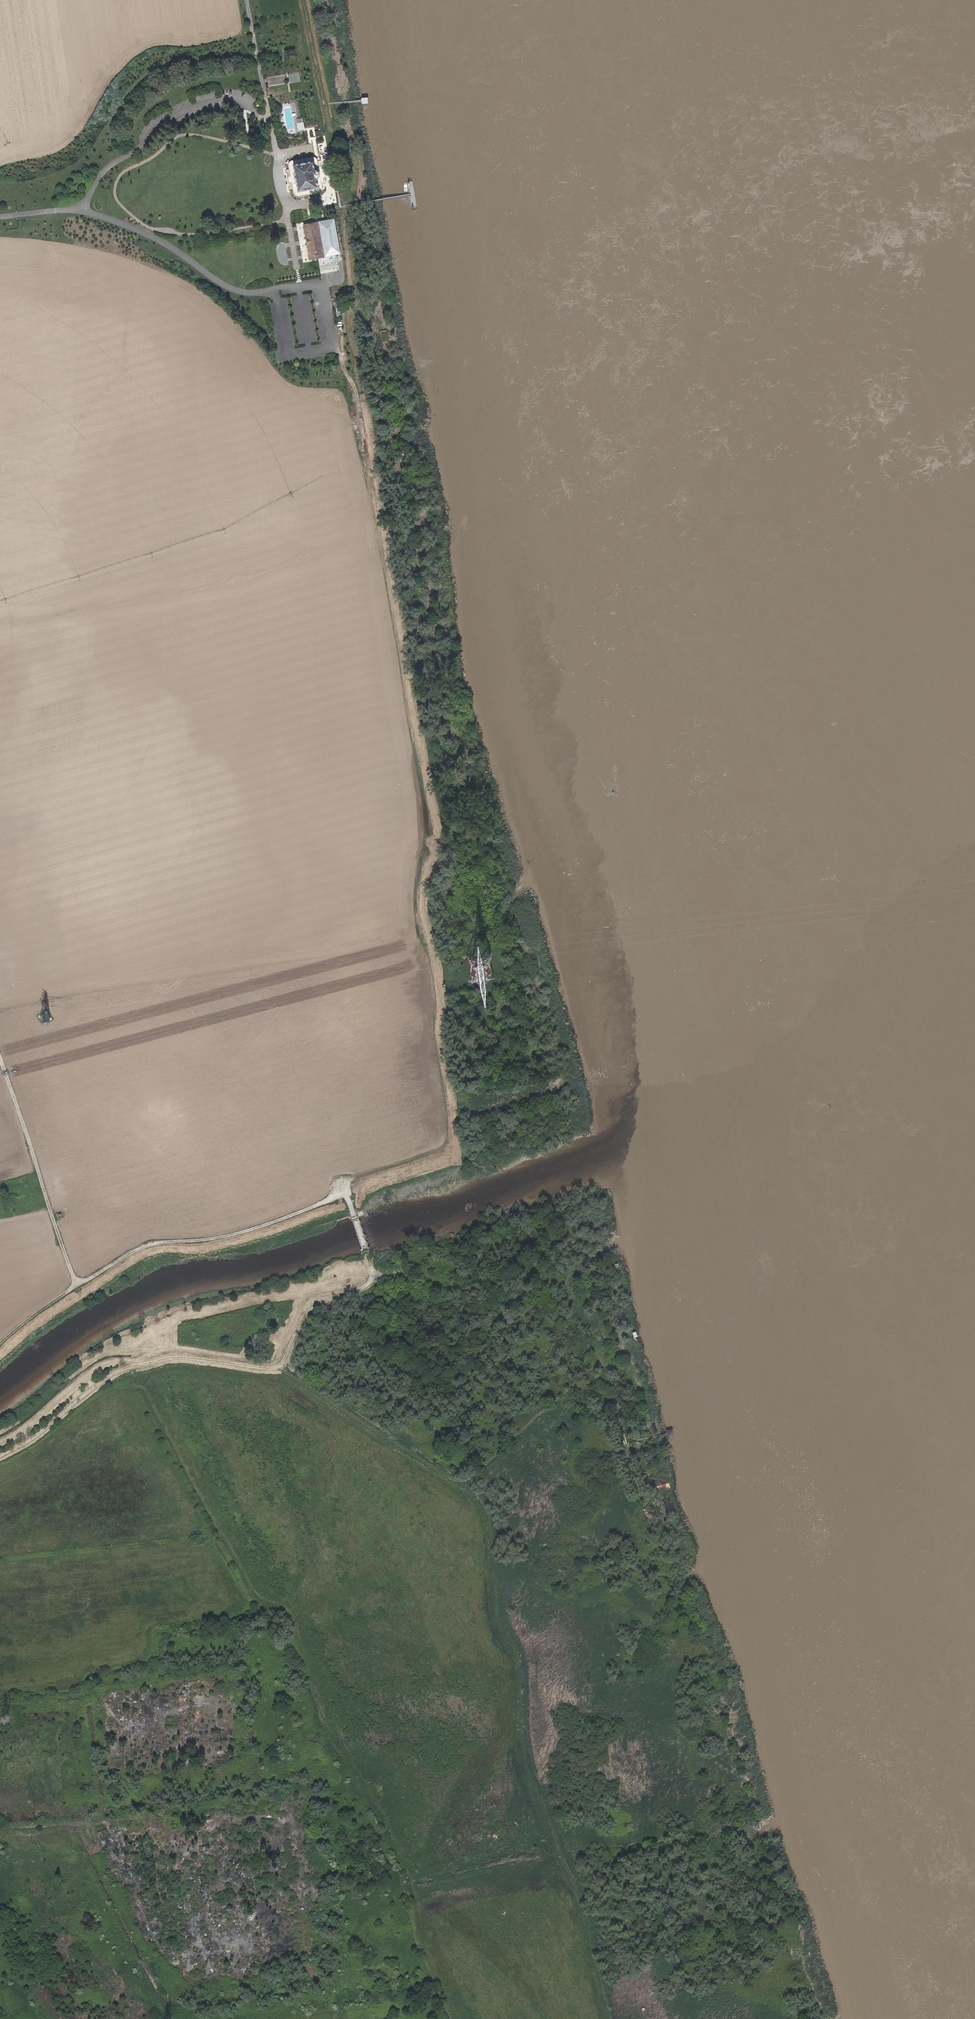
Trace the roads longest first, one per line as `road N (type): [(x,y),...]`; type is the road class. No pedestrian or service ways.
road 1 (track): [(0,1458),(120,1371),(177,1359),(283,1365),(311,1306),(373,1283),(350,1197)]
road 2 (track): [(0,1342),(140,1245),(220,1234),(350,1197)]

